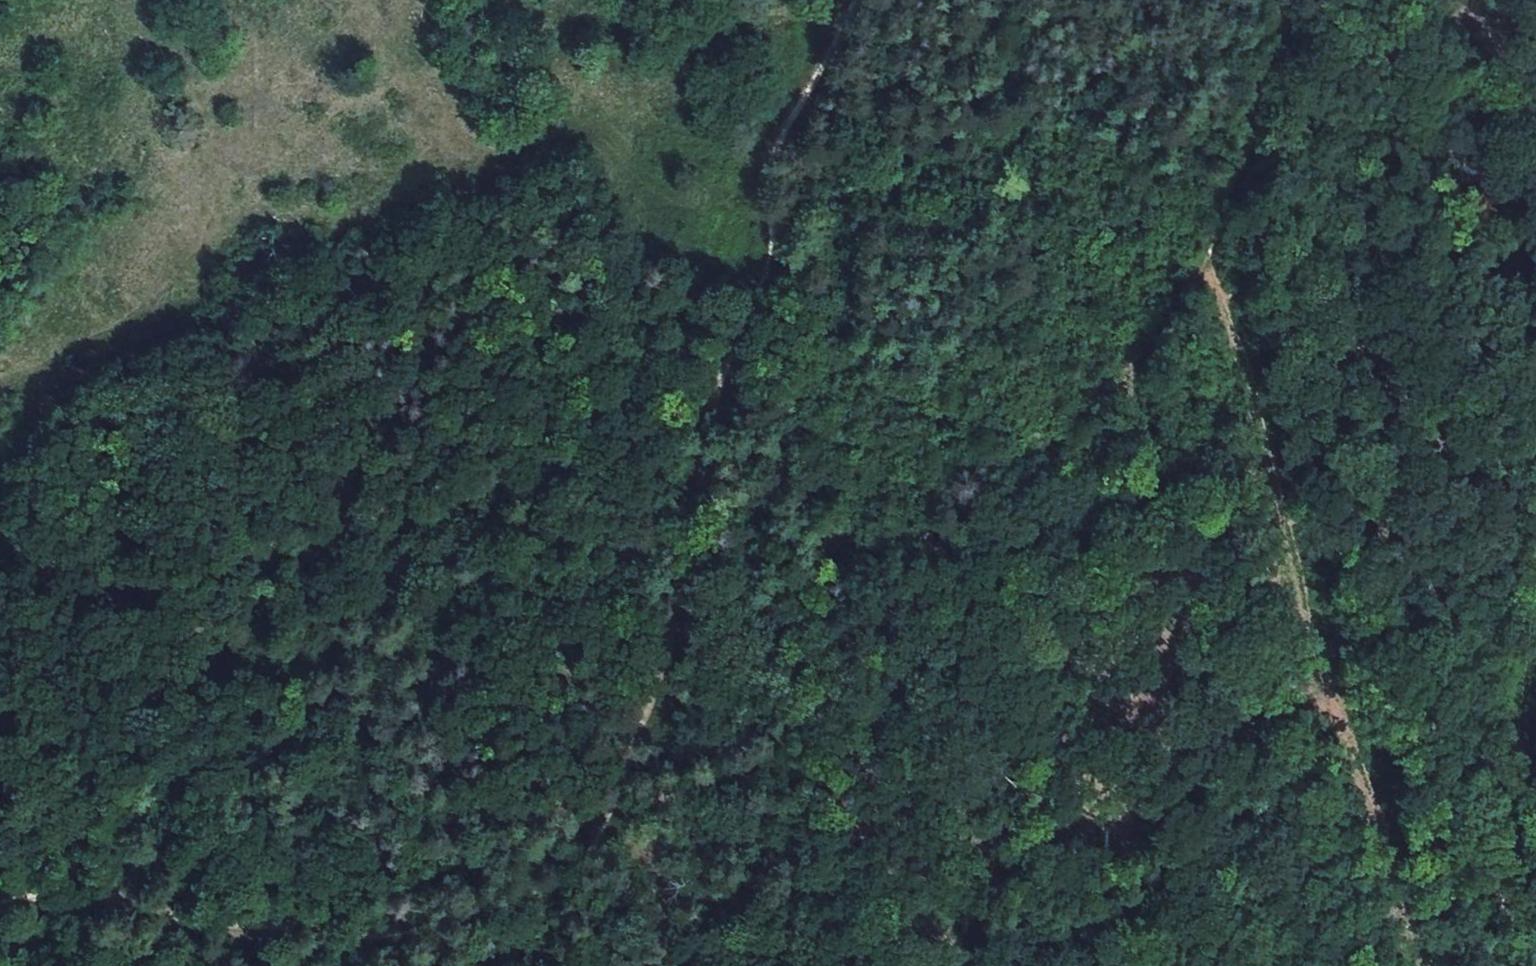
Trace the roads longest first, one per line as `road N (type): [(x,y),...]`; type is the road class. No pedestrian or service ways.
road 1 (track): [(0,904),(109,895),(247,927),(353,939),(415,937),(566,876),(597,839),(621,788),(783,150),(855,0)]
road 2 (track): [(1535,821),(1521,965)]

